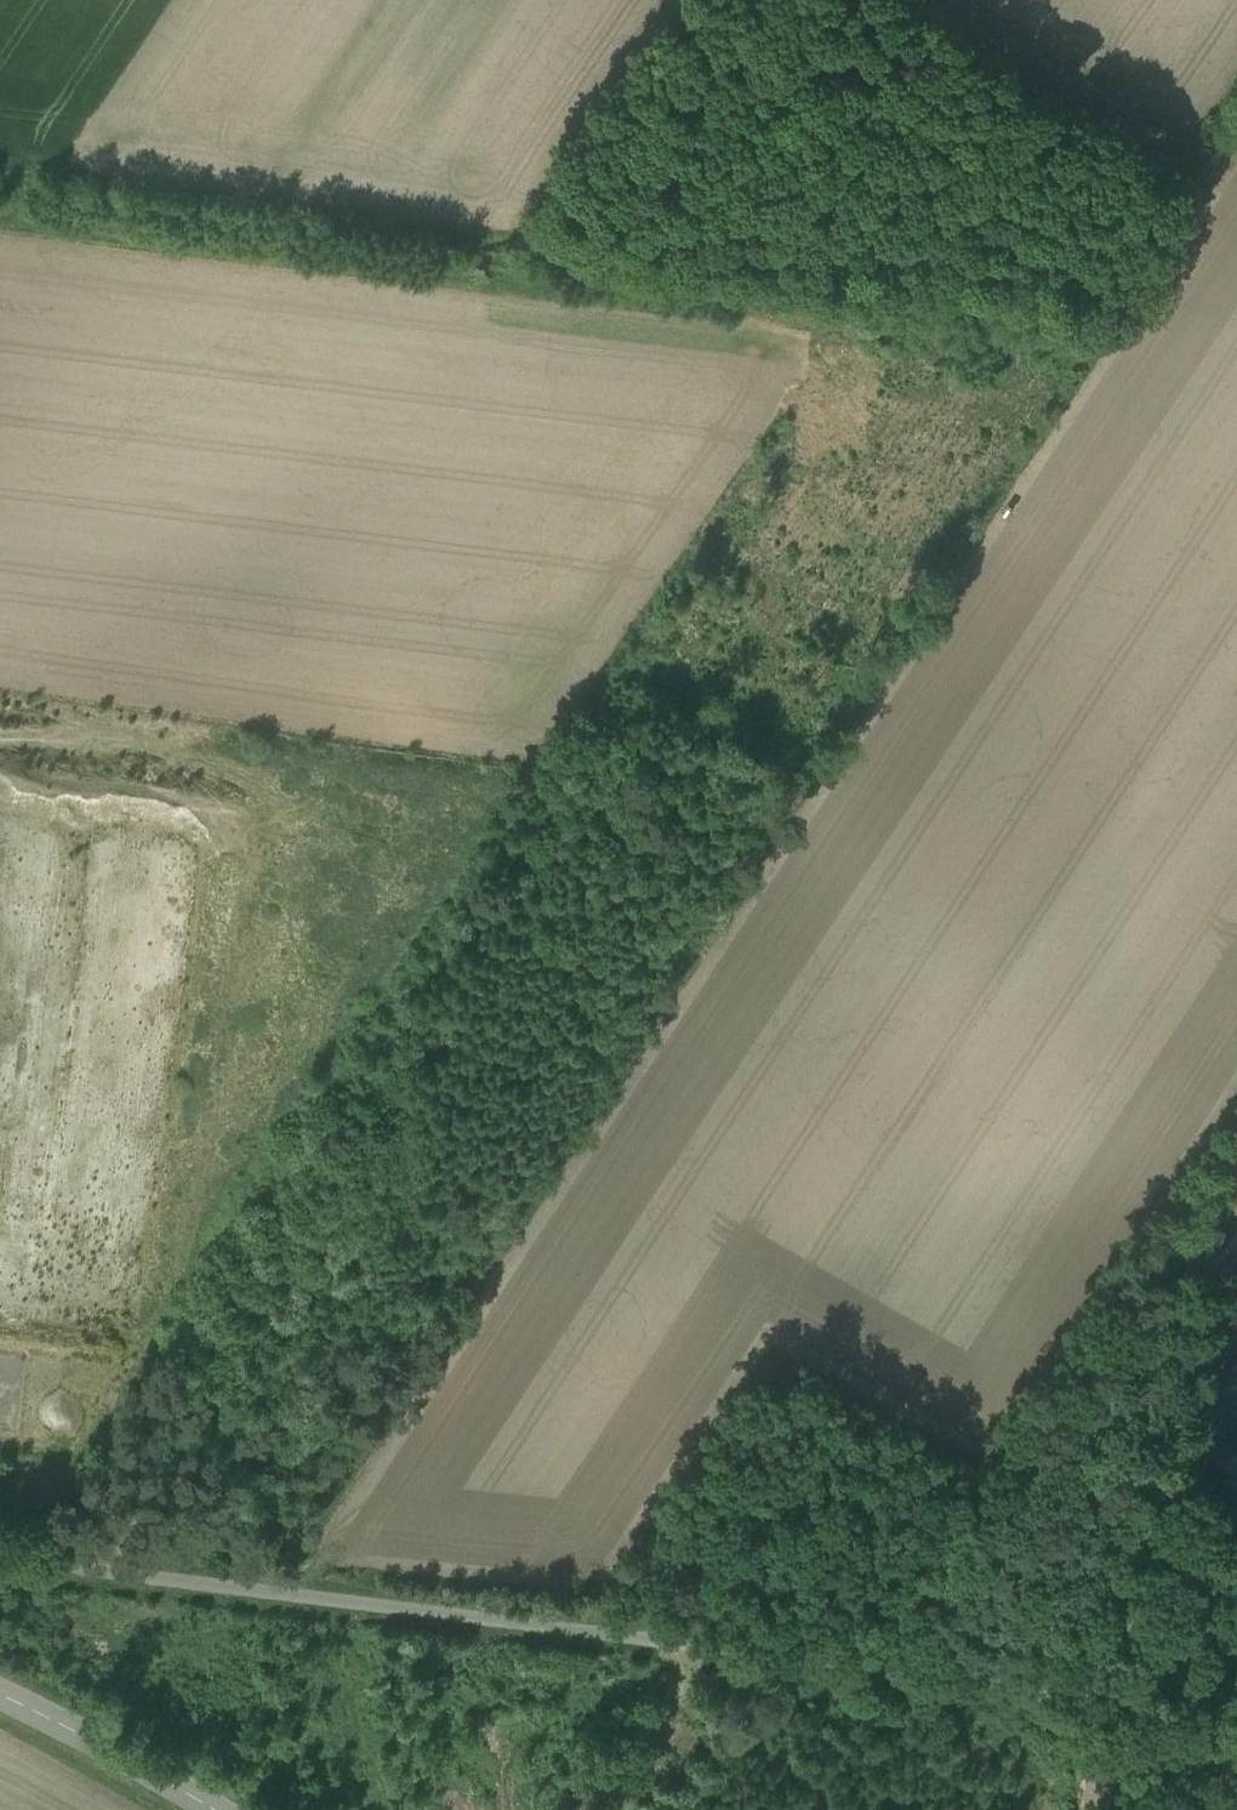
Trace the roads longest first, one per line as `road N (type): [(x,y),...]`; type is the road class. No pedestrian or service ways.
road 1 (tertiary): [(218,1809),(0,1693)]
road 2 (track): [(1089,1755),(1147,1740),(1236,1738)]

